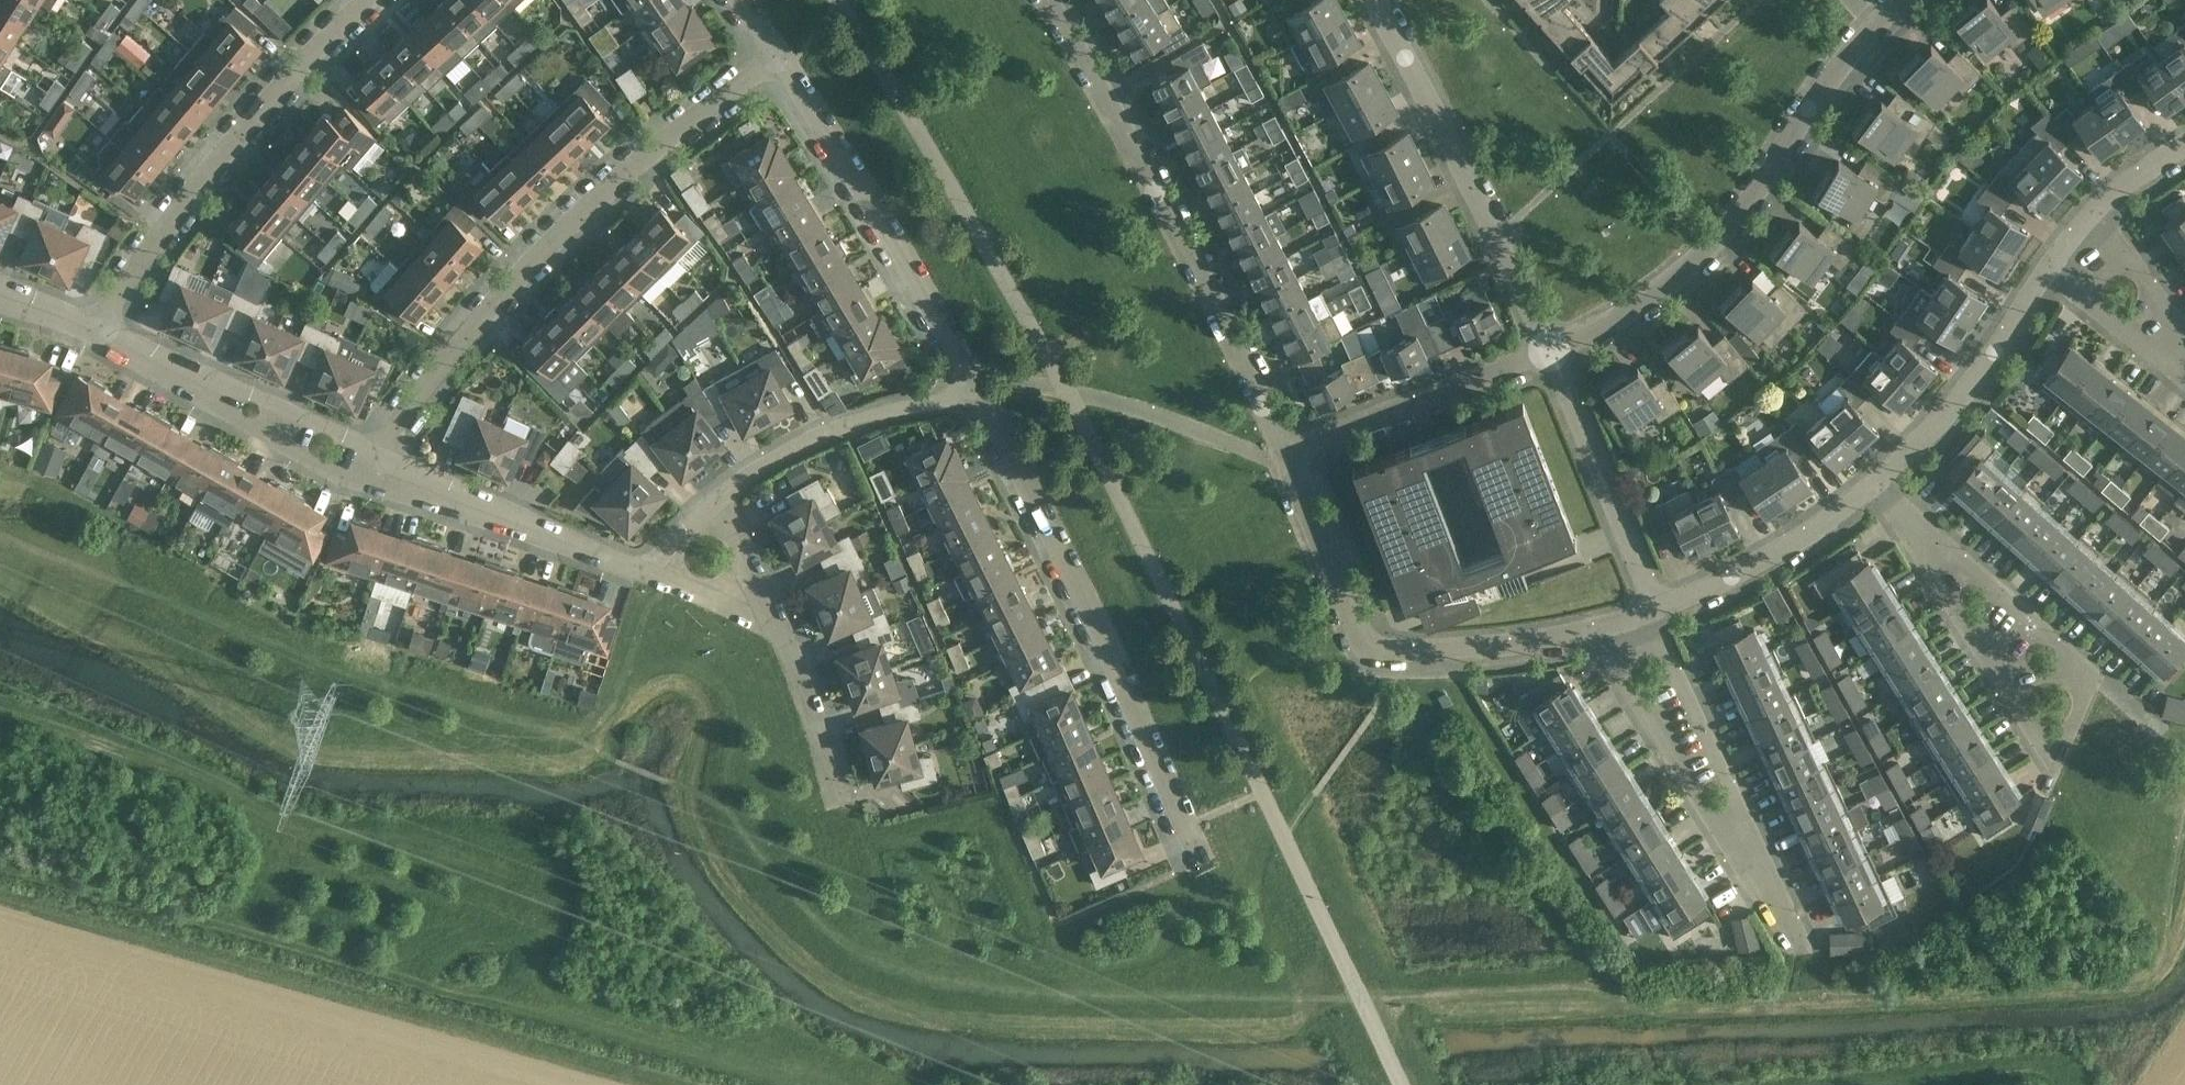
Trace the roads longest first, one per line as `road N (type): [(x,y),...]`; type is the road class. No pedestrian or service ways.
road 1 (residential): [(1595,629),(1786,928),(1658,610)]
road 2 (residential): [(371,471),(467,339),(563,232),(778,57)]
road 3 (residential): [(1284,454),(1201,280),(1043,0)]
road 4 (residential): [(1197,848),(978,386)]
road 5 (residential): [(1551,350),(1631,311),(1711,246),(1755,195),(1809,108),(1902,0)]
road 6 (residential): [(93,330),(194,188),(369,0)]
road 7 (residential): [(1877,481),(2099,679),(2054,763)]
road 8 (residential): [(1551,350),(1377,0)]
road 9 (residential): [(978,386),(778,57)]
road 10 (residential): [(2054,763),(1877,481)]
road 11 (residential): [(371,471),(93,330)]
road 12 (residential): [(653,574),(371,471)]
road 13 (residential): [(717,502),(772,458),(838,428),(978,386)]
road 14 (residential): [(1284,454),(1551,350)]
road 15 (residential): [(1658,610),(1551,350)]
road 16 (residential): [(1877,481),(1995,353),(2046,273)]
road 17 (residential): [(1658,610),(1774,552),(1877,481)]
road 18 (residential): [(1368,647),(1419,652),(1595,629)]
road 19 (residential): [(1368,647),(1284,454)]
road 20 (residential): [(837,793),(780,628)]
road 21 (residential): [(2046,273),(2184,379)]
road 22 (residential): [(2184,335),(2099,206)]
road 23 (residential): [(717,502),(780,628)]
road 24 (residential): [(780,628),(653,574)]

